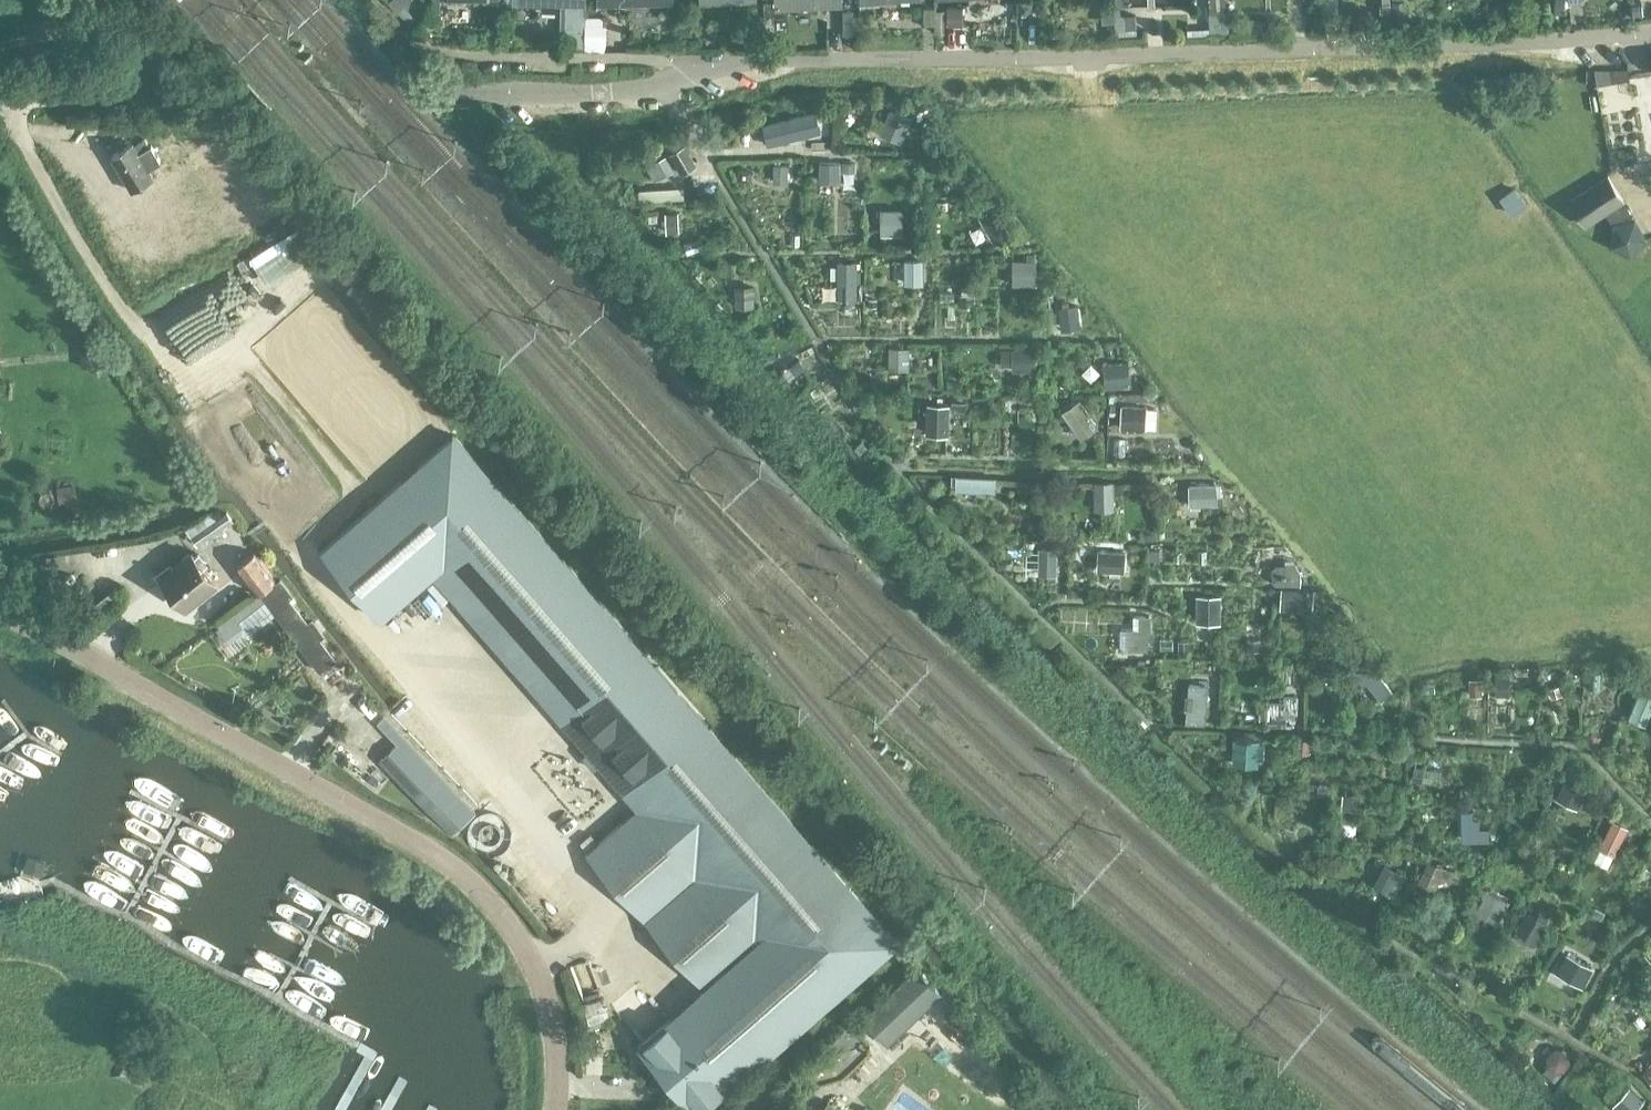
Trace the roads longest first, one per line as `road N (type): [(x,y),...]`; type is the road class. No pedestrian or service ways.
road 1 (unclassified): [(0,96),(573,94),(682,78),(704,60),(1088,57),(1650,30)]
road 2 (unclassified): [(552,1109),(546,1005),(527,953),(502,913),(457,867),(0,613)]

